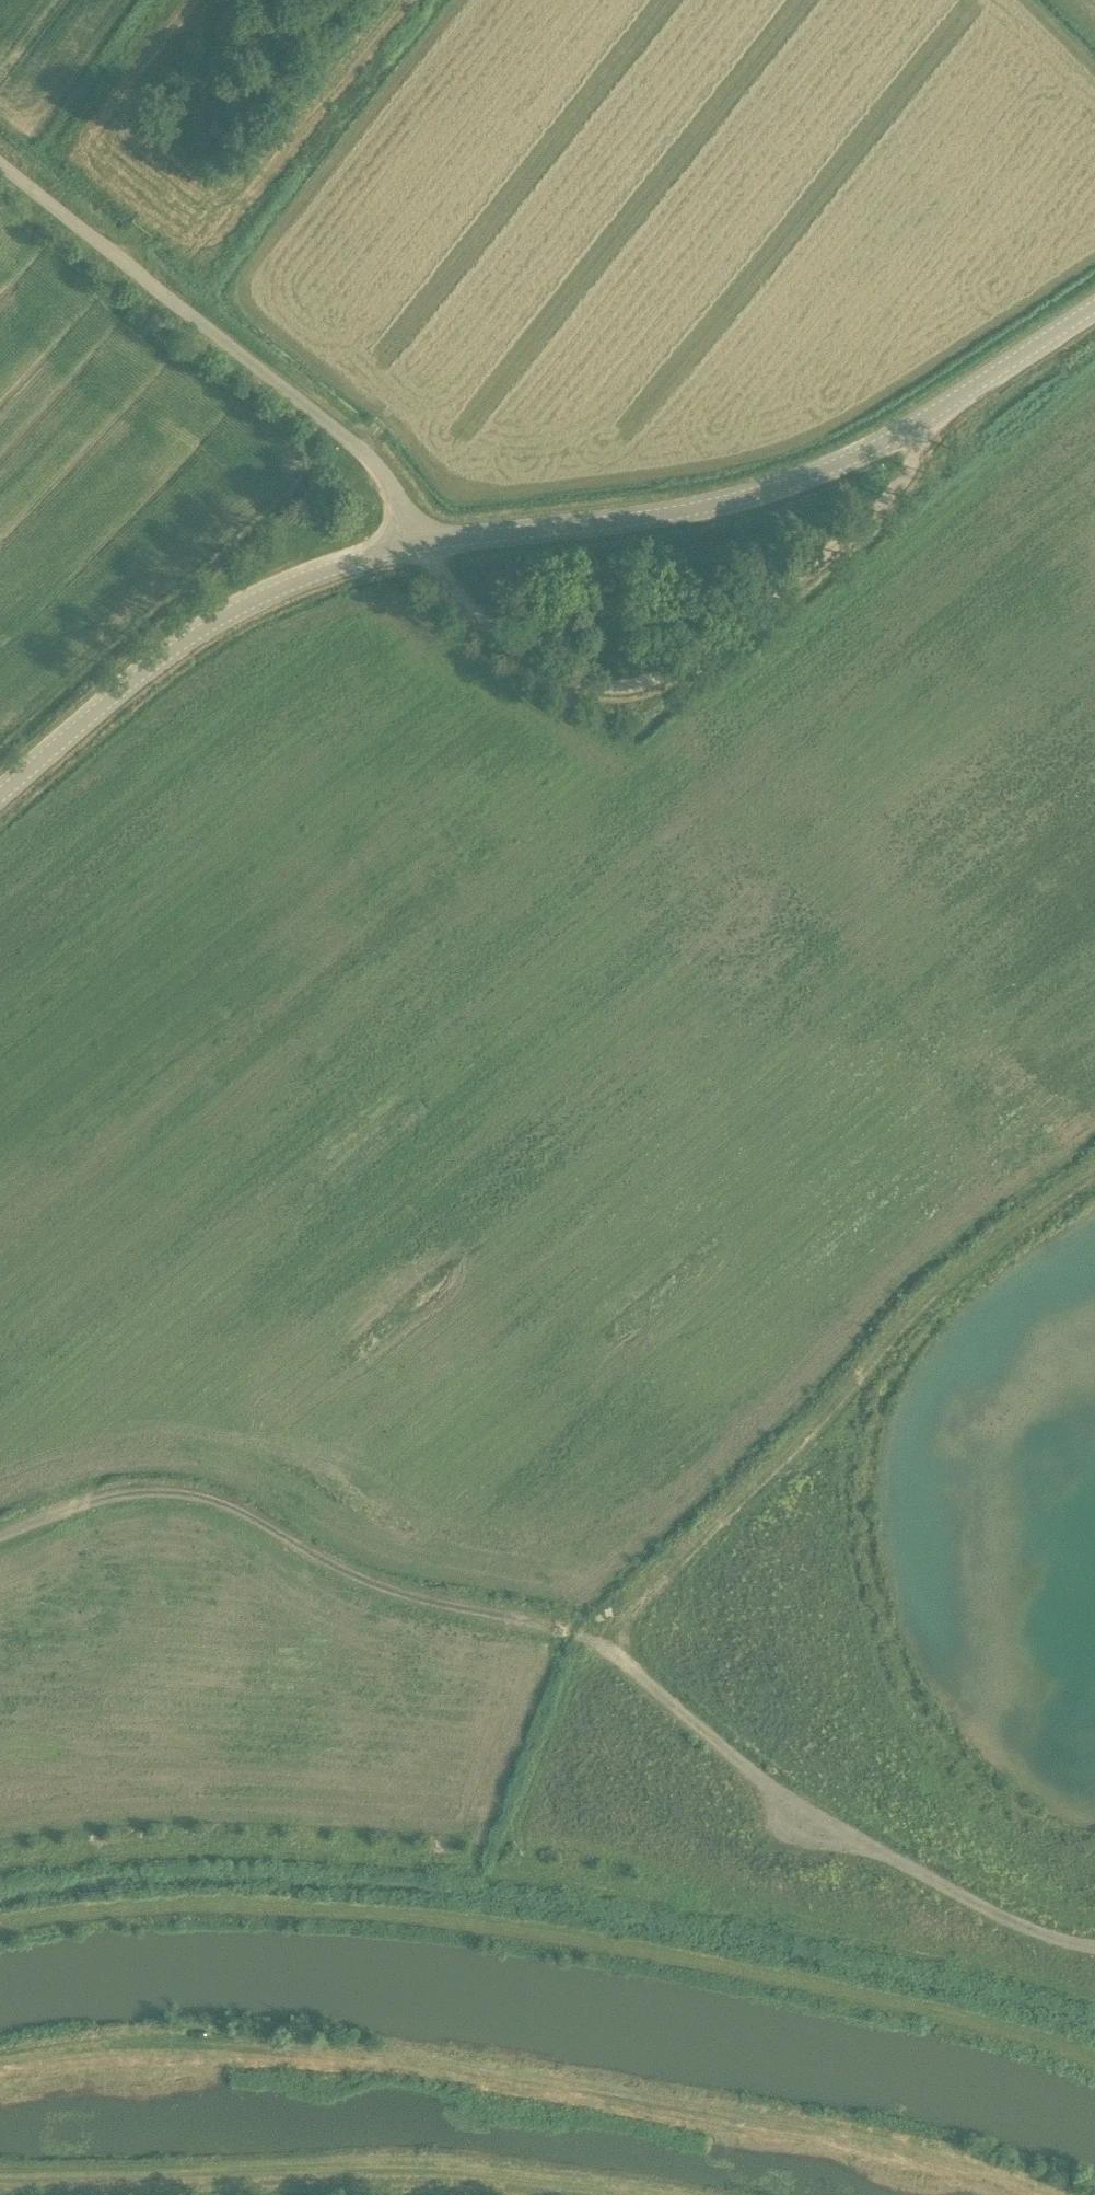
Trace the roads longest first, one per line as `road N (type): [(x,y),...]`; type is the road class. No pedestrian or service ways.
road 1 (unclassified): [(1094,306),(931,413),(784,483),(714,504),(417,547)]
road 2 (unclassified): [(417,547),(391,488),(363,453),(0,164)]
road 3 (unclassified): [(0,796),(133,681),(221,617),(294,581),(417,547)]

